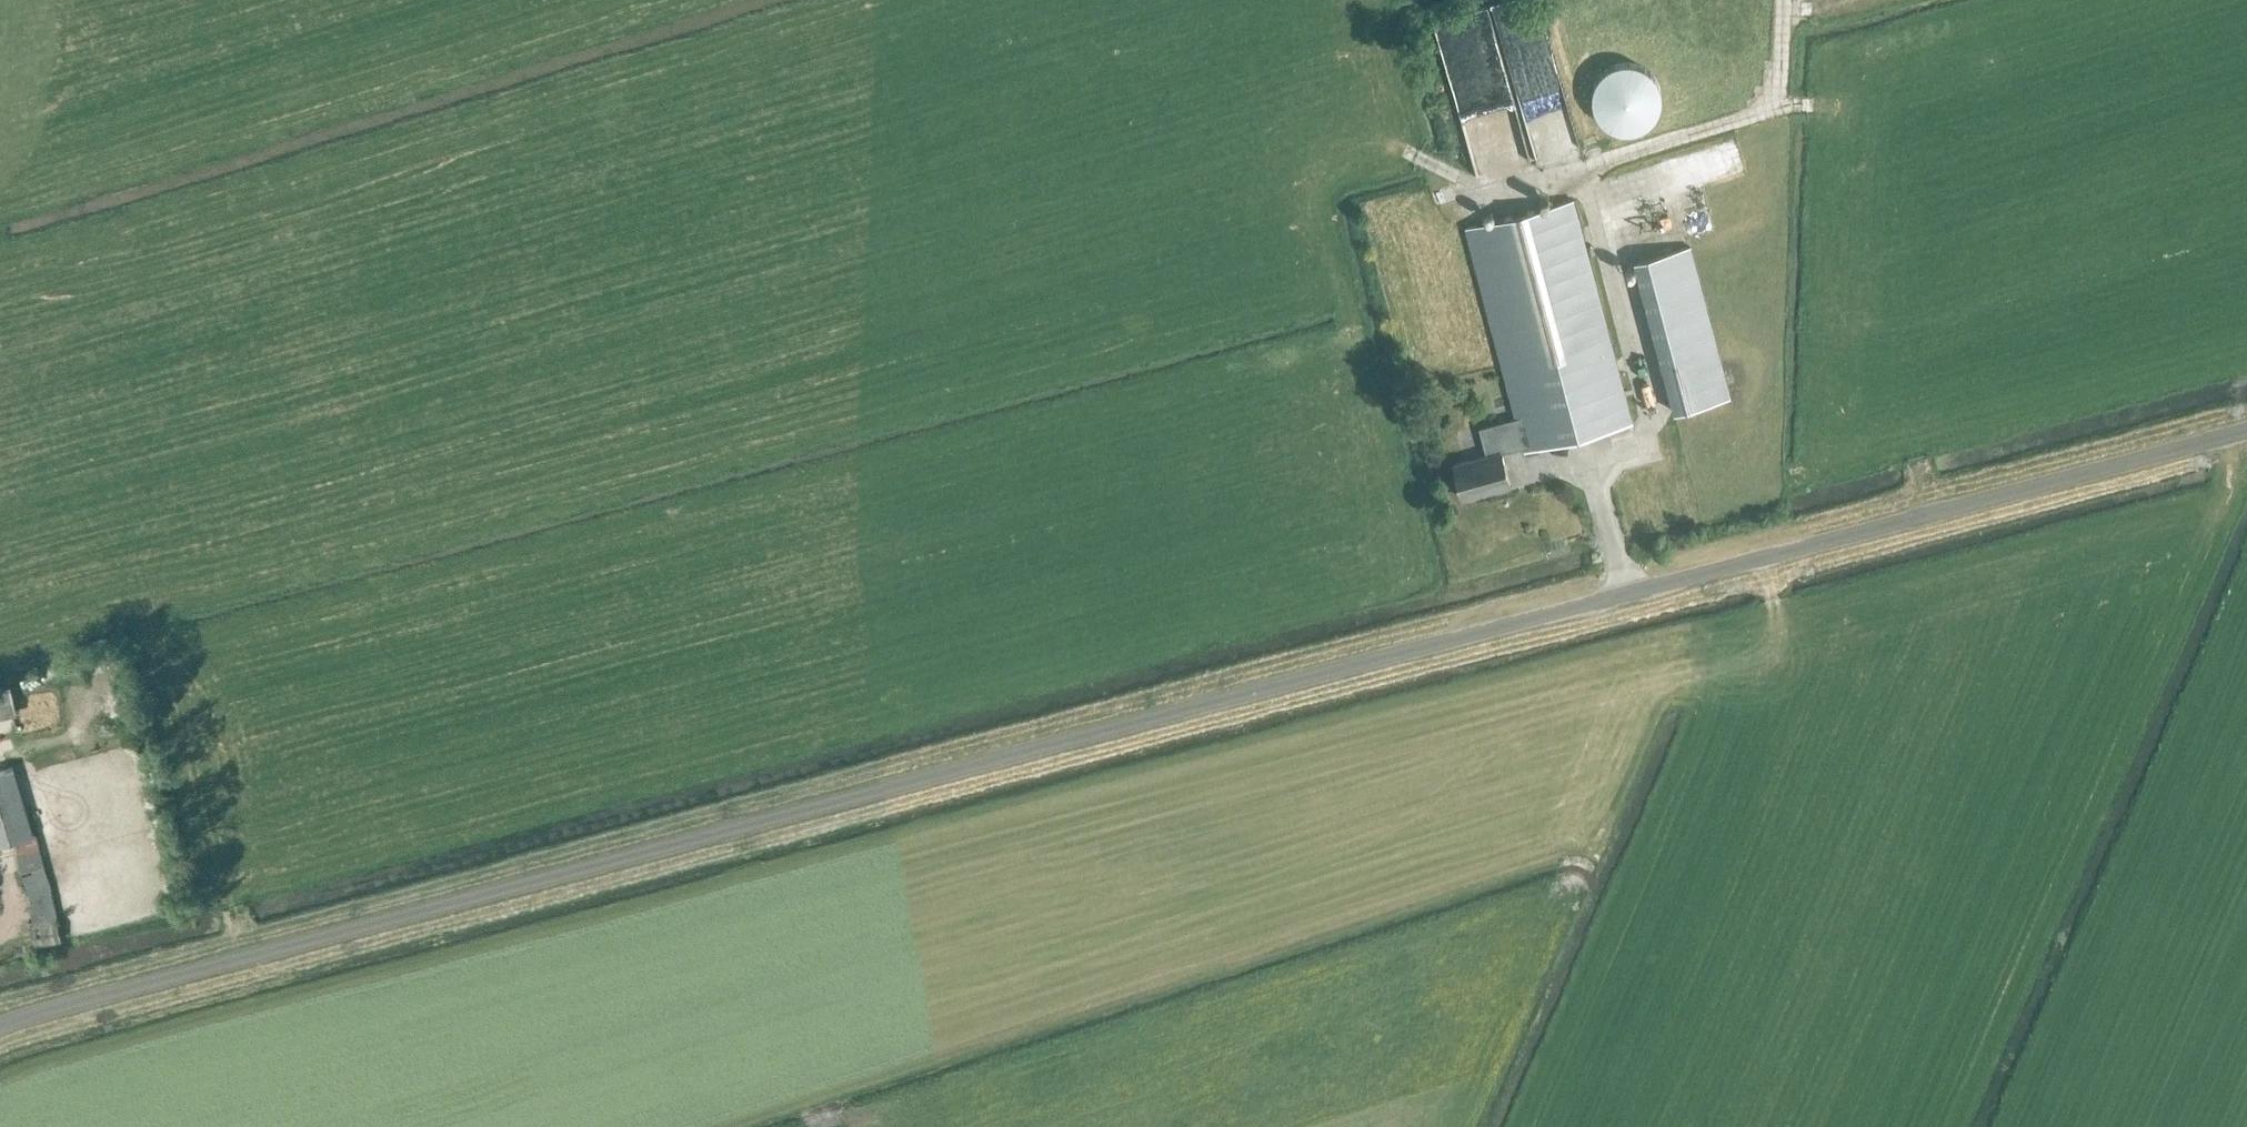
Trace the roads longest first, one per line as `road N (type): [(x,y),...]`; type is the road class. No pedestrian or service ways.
road 1 (unclassified): [(0,1025),(2246,429)]

